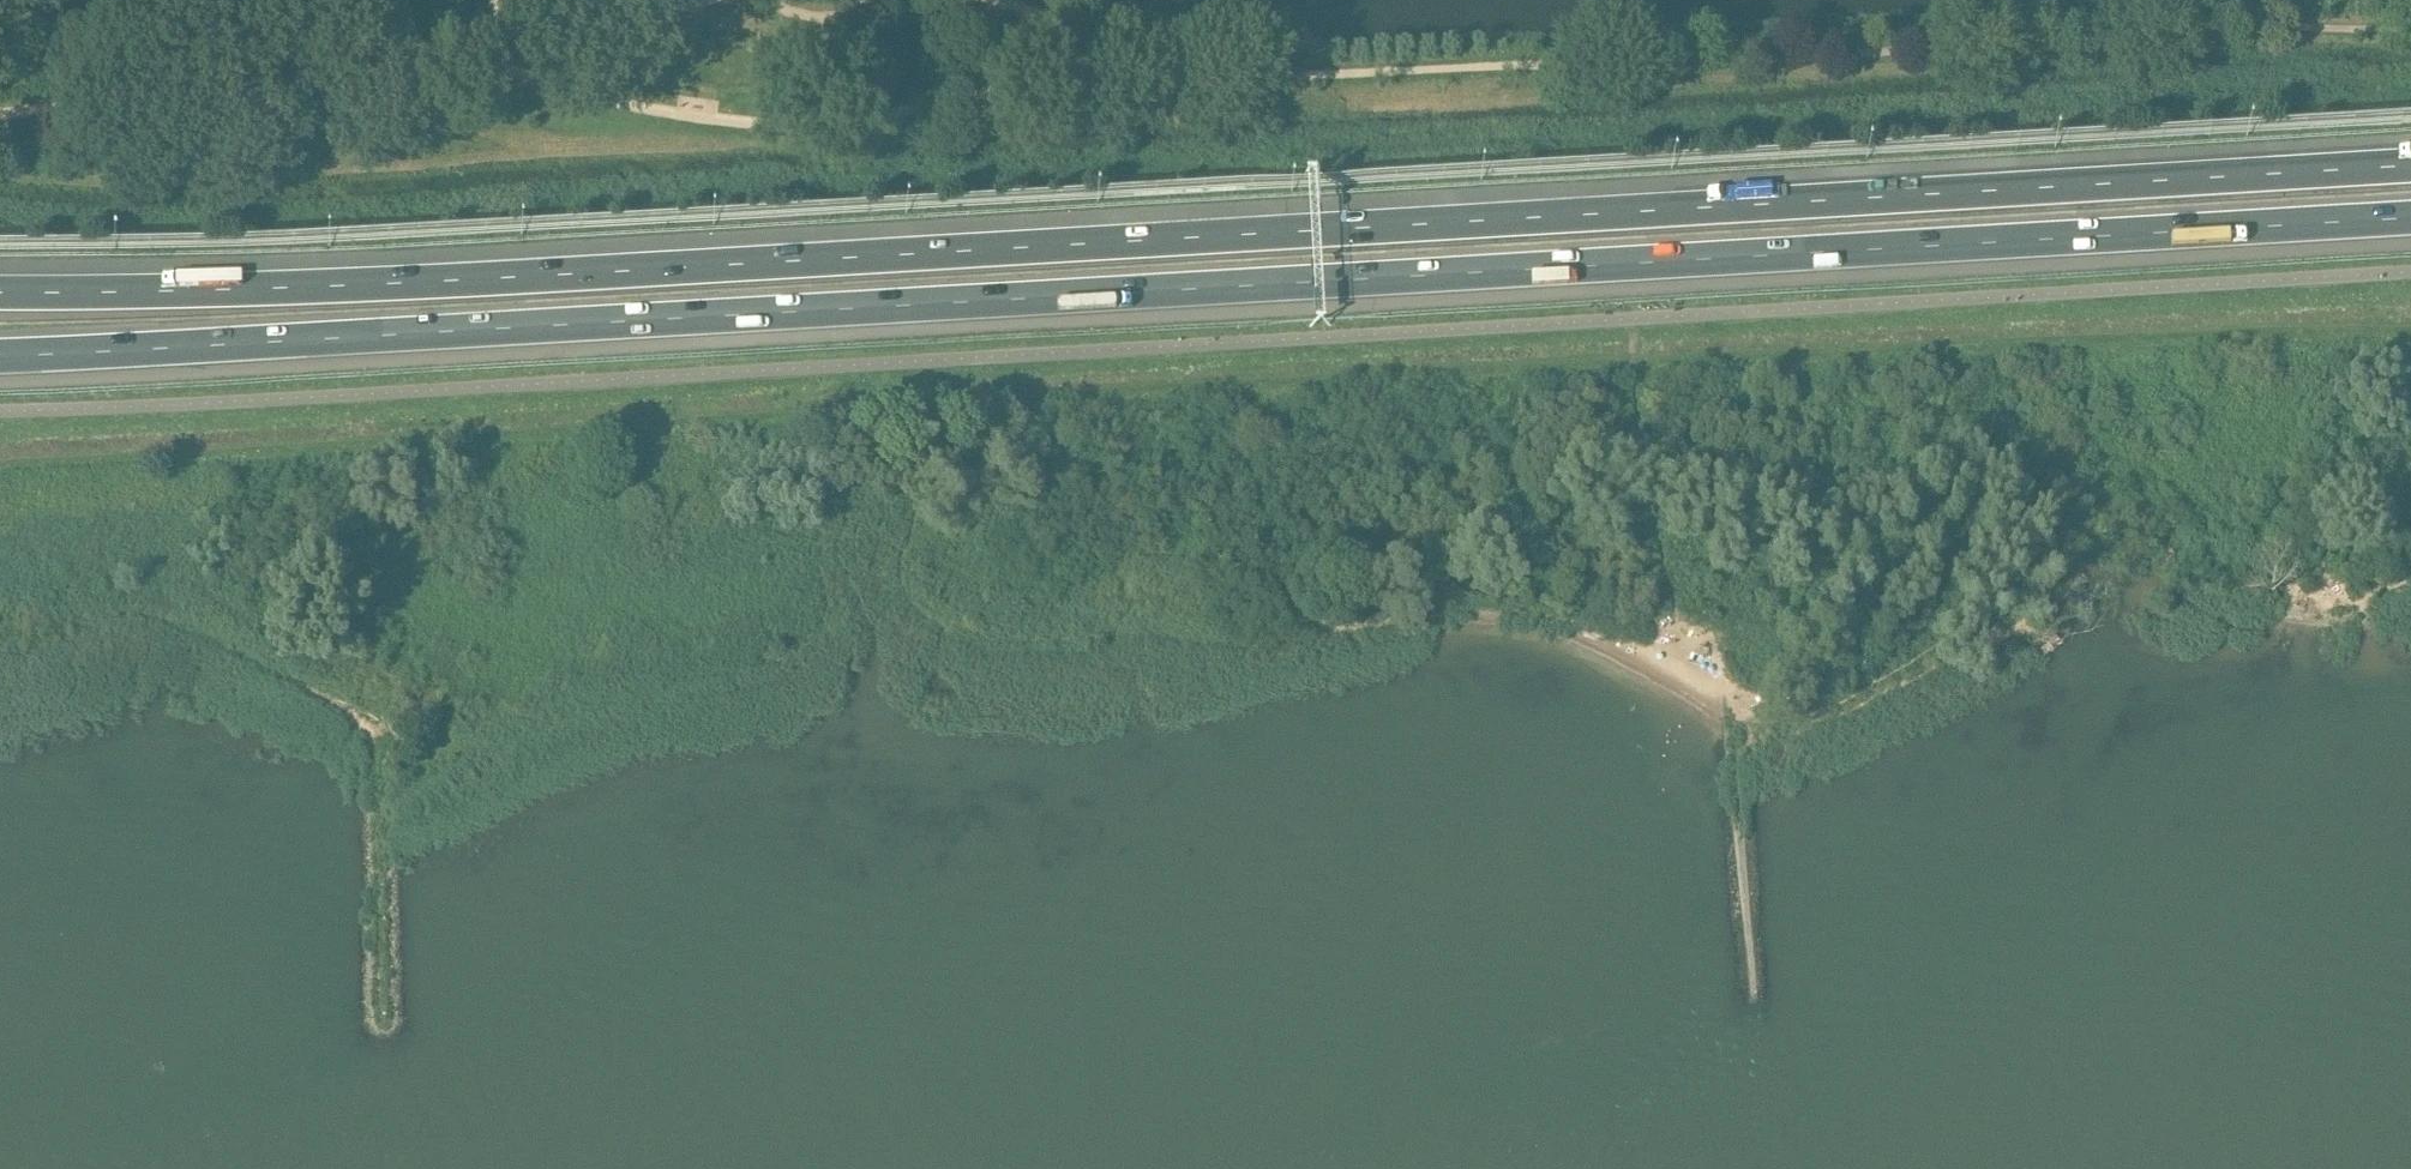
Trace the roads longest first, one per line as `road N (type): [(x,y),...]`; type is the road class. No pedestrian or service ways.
road 1 (motorway): [(0,356),(2410,221)]
road 2 (motorway): [(2410,164),(306,288),(0,291)]

